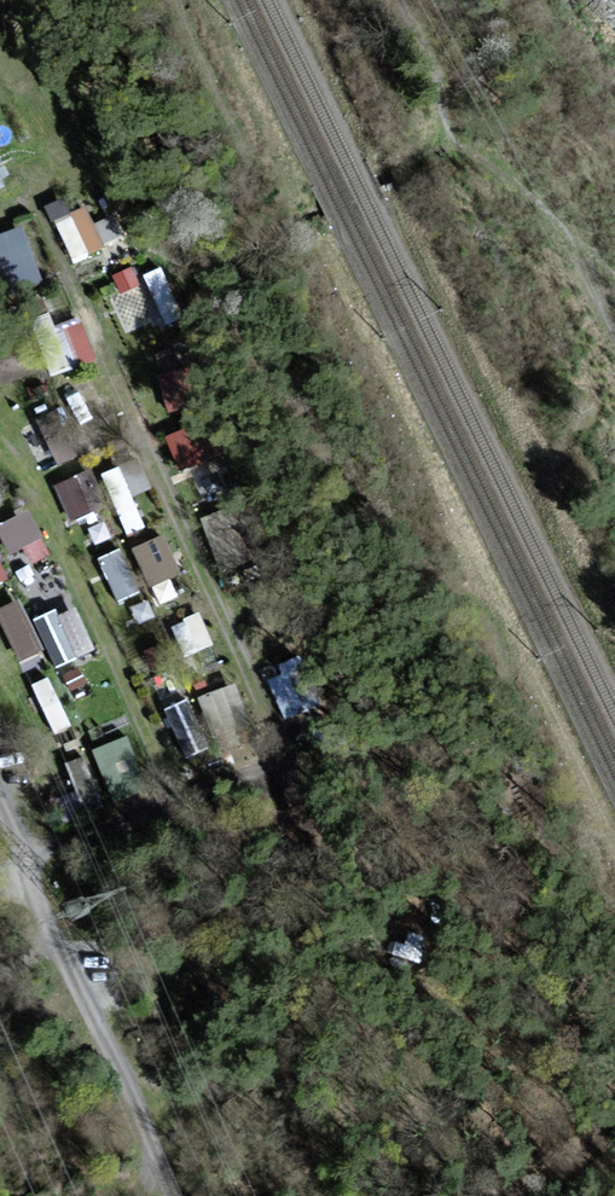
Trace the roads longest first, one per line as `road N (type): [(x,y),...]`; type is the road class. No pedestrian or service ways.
road 1 (track): [(175,0),(248,153),(208,262),(222,313),(498,651),(598,950),(608,1035),(591,1106),(492,1182),(459,1195)]

